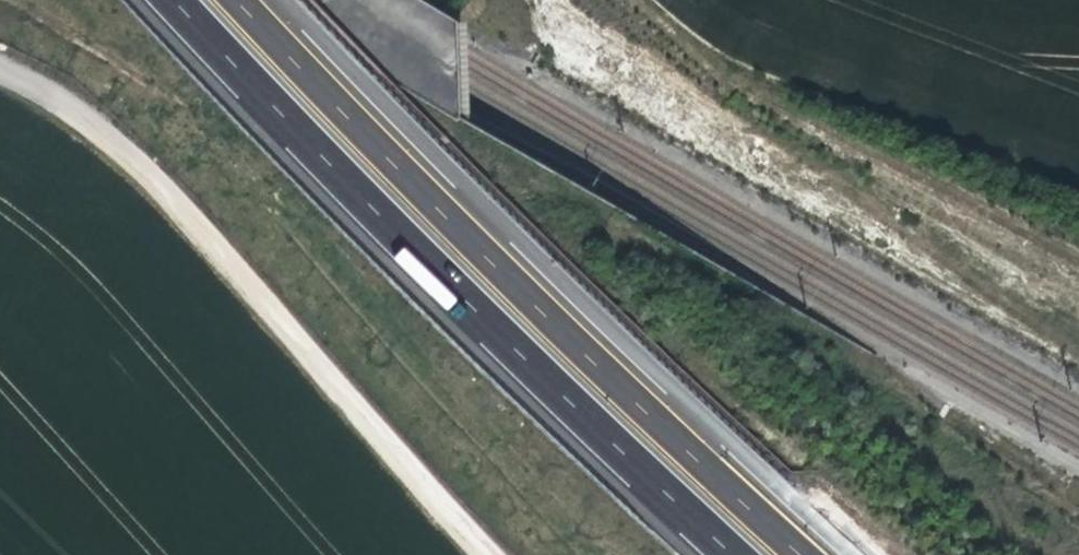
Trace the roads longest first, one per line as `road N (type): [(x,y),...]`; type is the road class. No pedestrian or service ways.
road 1 (motorway): [(815,554),(579,338),(250,0)]
road 2 (motorway): [(175,0),(540,377),(732,554)]
road 3 (track): [(501,554),(109,128),(55,89)]

